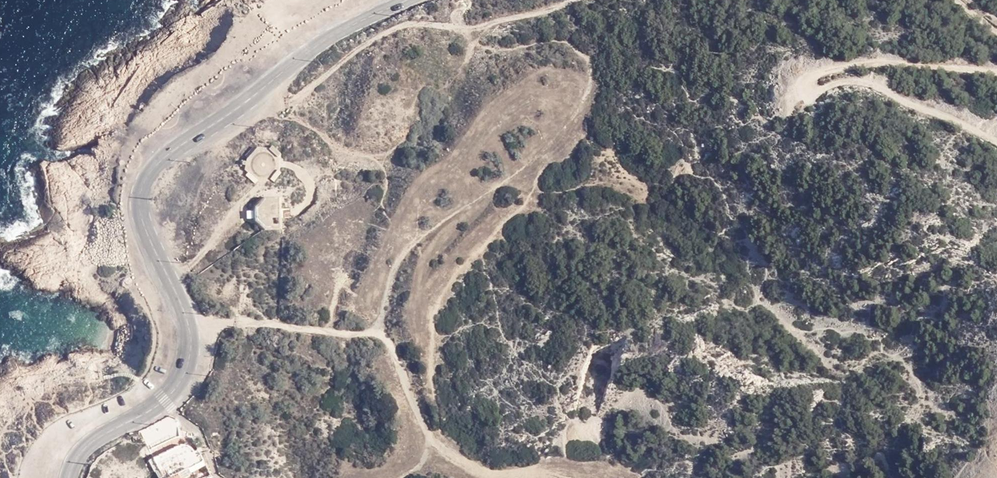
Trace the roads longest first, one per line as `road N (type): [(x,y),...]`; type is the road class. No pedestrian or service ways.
road 1 (tertiary): [(68,477),(86,447),(170,393),(189,360),(189,323),(141,218),(140,191),(153,168),(329,36),(406,0)]
road 2 (track): [(189,323),(377,333),(388,340),(419,417),(443,448),(478,468),(547,477)]
road 3 (track): [(996,72),(880,62),(814,73),(806,83),(818,92),(841,81),(871,84),(996,141)]
road 4 (track): [(262,89),(277,101),(298,99),(364,44),(404,25),(476,28),(574,0)]

